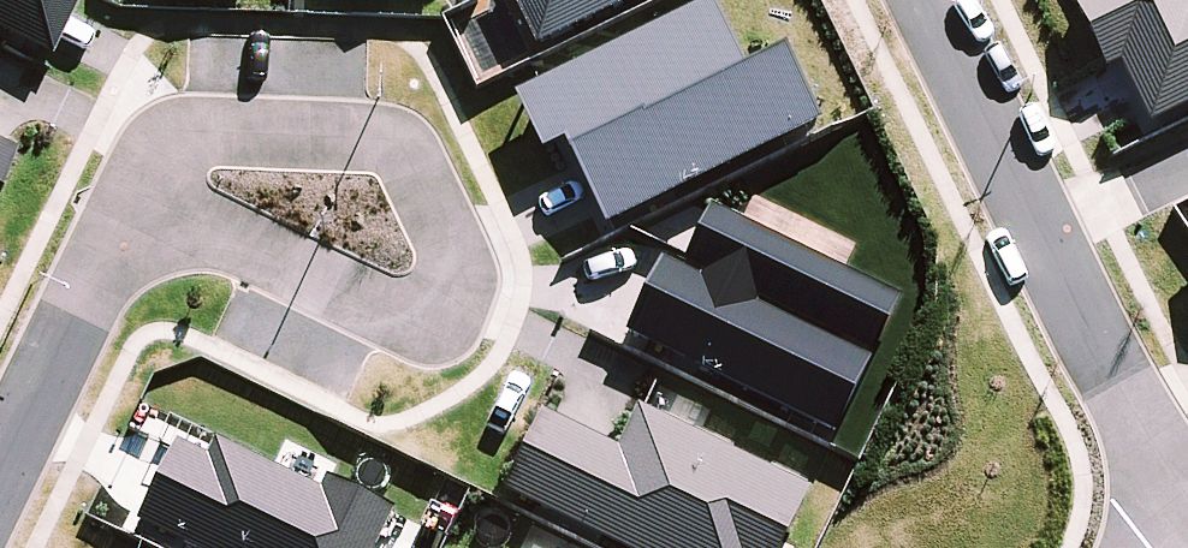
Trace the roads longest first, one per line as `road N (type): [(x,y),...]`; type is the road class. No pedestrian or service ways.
road 1 (residential): [(926,0),(1110,384),(1187,502)]
road 2 (residential): [(135,195),(163,141),(378,139),(403,145),(461,289),(453,311),(421,318)]
road 3 (residential): [(421,318),(135,195)]
road 4 (residential): [(135,195),(0,472)]

